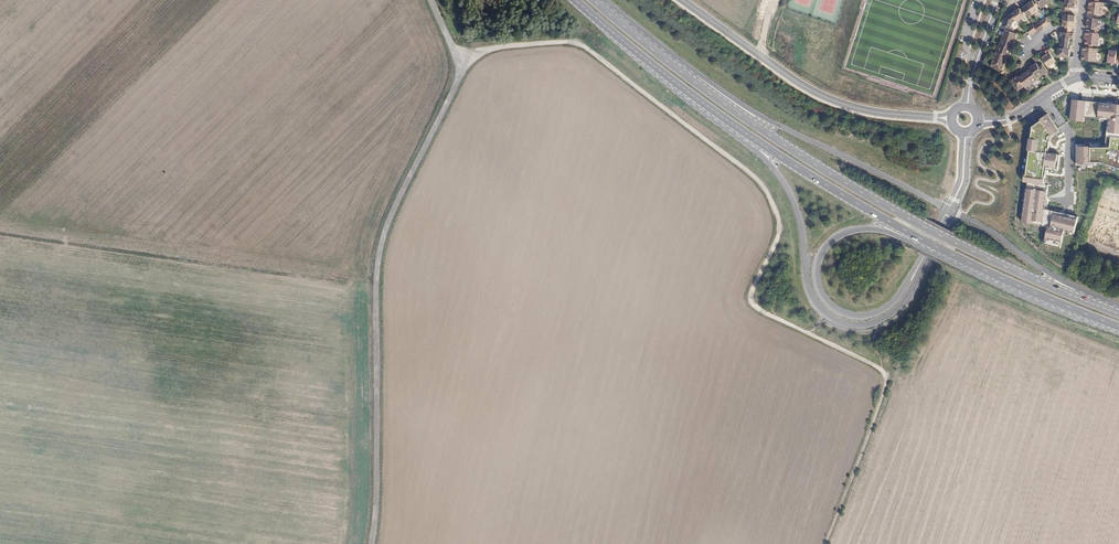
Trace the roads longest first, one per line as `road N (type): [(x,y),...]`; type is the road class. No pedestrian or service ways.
road 1 (track): [(811,334),(752,301),(781,229),(767,190),(747,169),(581,44),(488,50),(464,64)]
road 2 (track): [(372,543),(380,250),(464,64)]
road 3 (primary): [(1117,313),(873,200),(708,91)]
road 4 (primary): [(658,68),(786,185),(810,291),(825,314),(855,325),(885,318),(907,296),(917,271)]
road 5 (primary): [(658,68),(812,177),(911,234)]
road 6 (unclassified): [(682,0),(832,100),(951,118)]
road 7 (primary): [(949,211),(723,92),(708,91)]
road 8 (track): [(830,543),(887,382),(886,373),(811,334)]
road 9 (primary): [(917,271),(894,301),(869,316),(838,311),(817,278),(818,262),(838,235),(867,228),(911,234)]
road 10 (primary): [(911,234),(1118,326)]
road 11 (primary): [(1117,313),(949,211)]
road 12 (primary): [(708,91),(593,0)]

